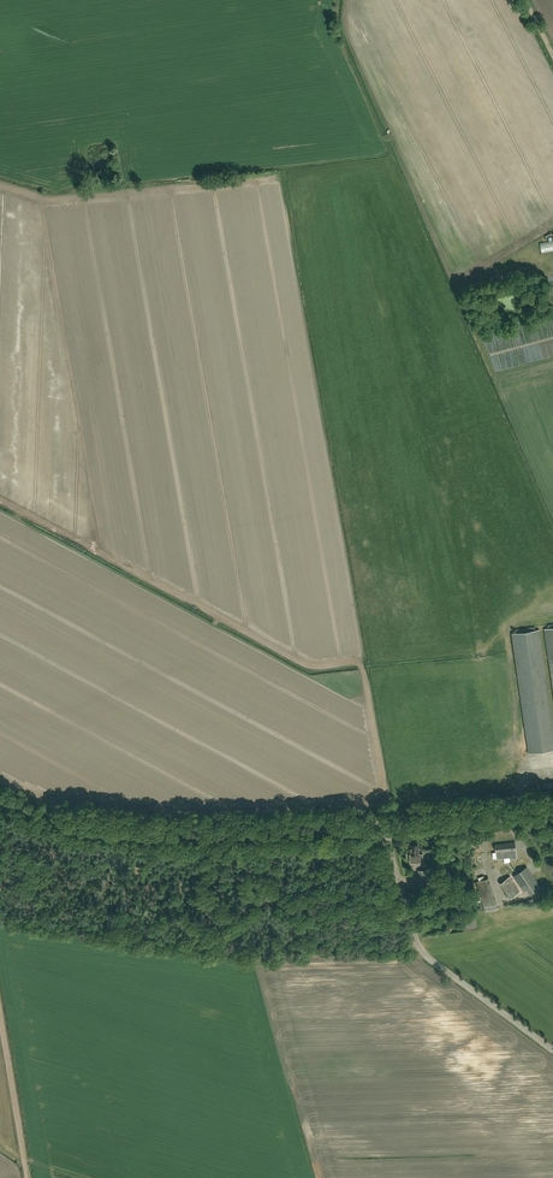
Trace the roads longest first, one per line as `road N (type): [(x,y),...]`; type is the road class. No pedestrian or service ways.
road 1 (unclassified): [(386,828),(137,834),(0,800)]
road 2 (unclassified): [(552,1050),(420,950),(386,828)]
road 3 (track): [(362,848),(377,888),(363,931),(262,901),(321,877),(341,860)]
road 4 (track): [(425,955),(255,966)]
road 5 (tertiary): [(386,828),(552,815)]
road 6 (track): [(0,1015),(27,1177)]

